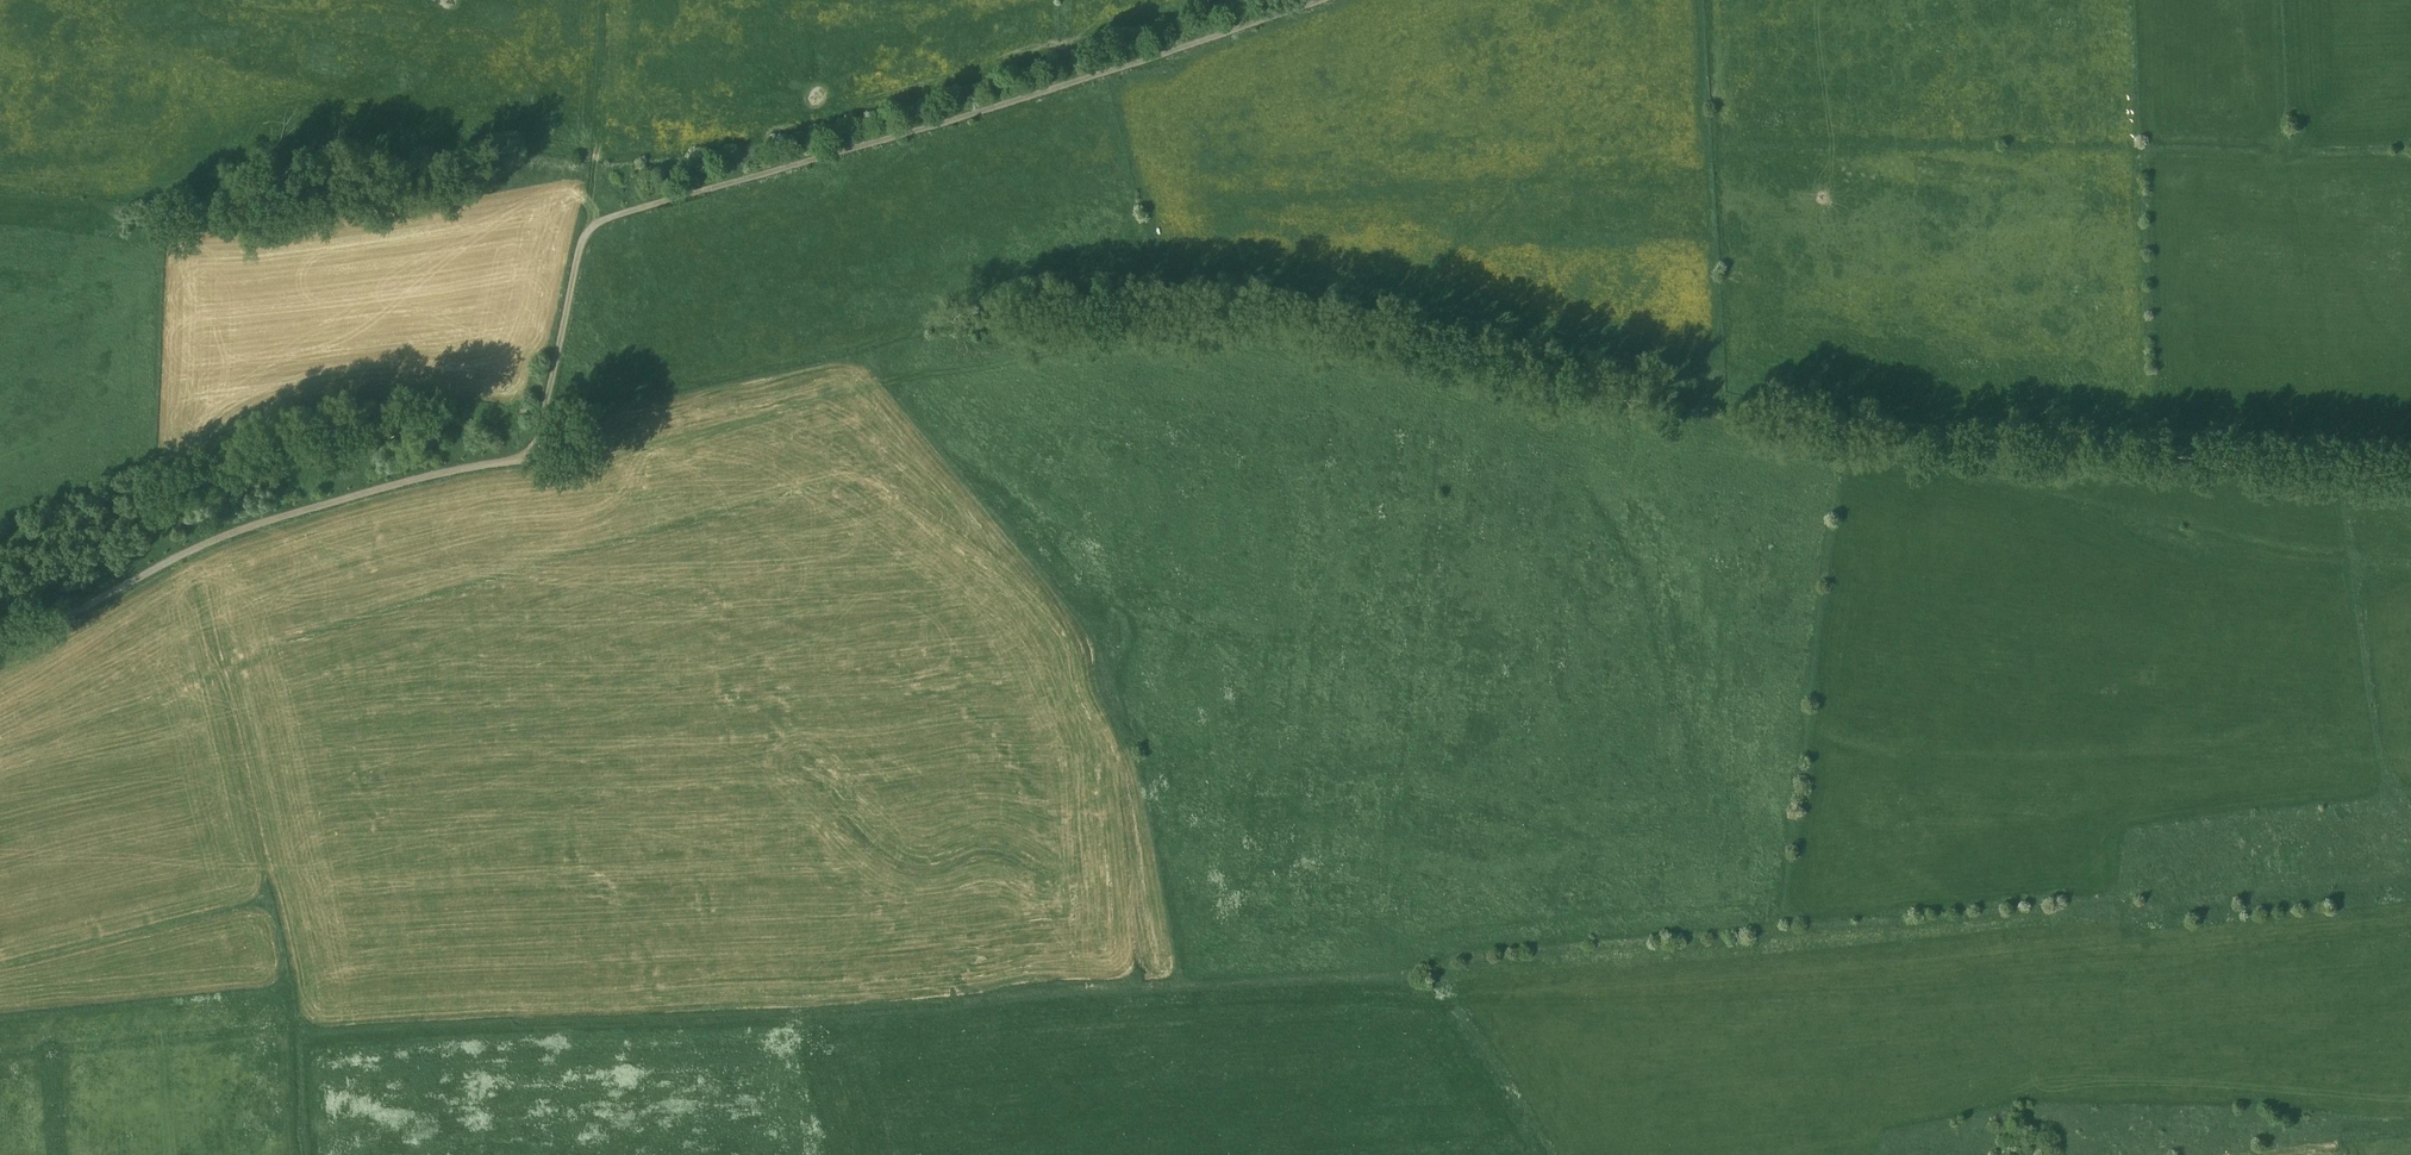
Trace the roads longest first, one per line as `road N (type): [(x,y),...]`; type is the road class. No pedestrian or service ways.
road 1 (track): [(1318,0),(1131,65),(597,223),(580,245),(540,433),(524,455),(237,527),(0,650)]

